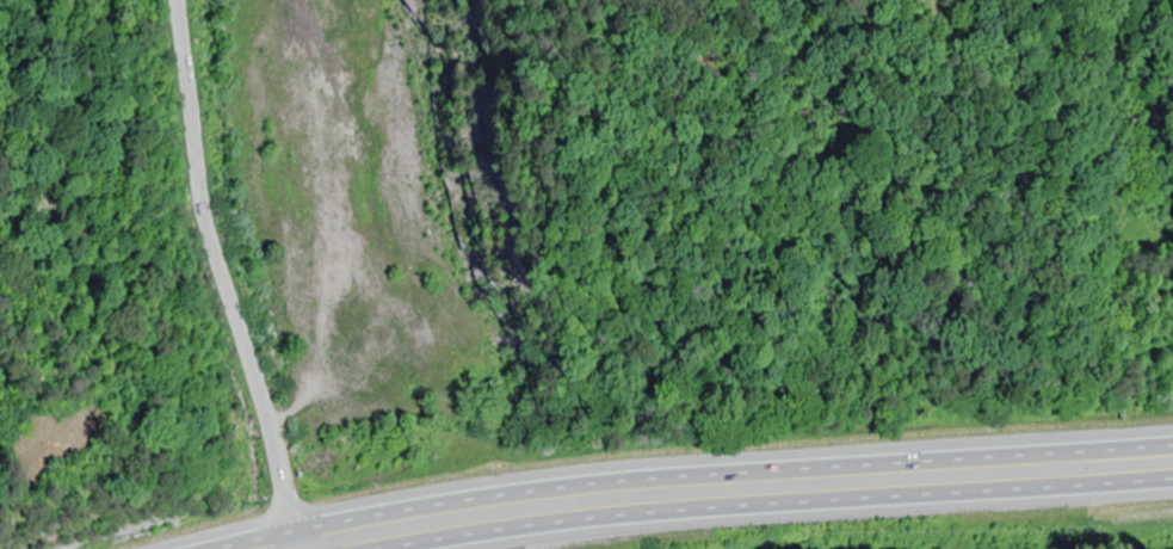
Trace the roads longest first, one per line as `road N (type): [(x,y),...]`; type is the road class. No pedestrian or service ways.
road 1 (trunk): [(1172,448),(622,485),(233,548)]
road 2 (trunk): [(401,548),(630,516),(1172,481)]

